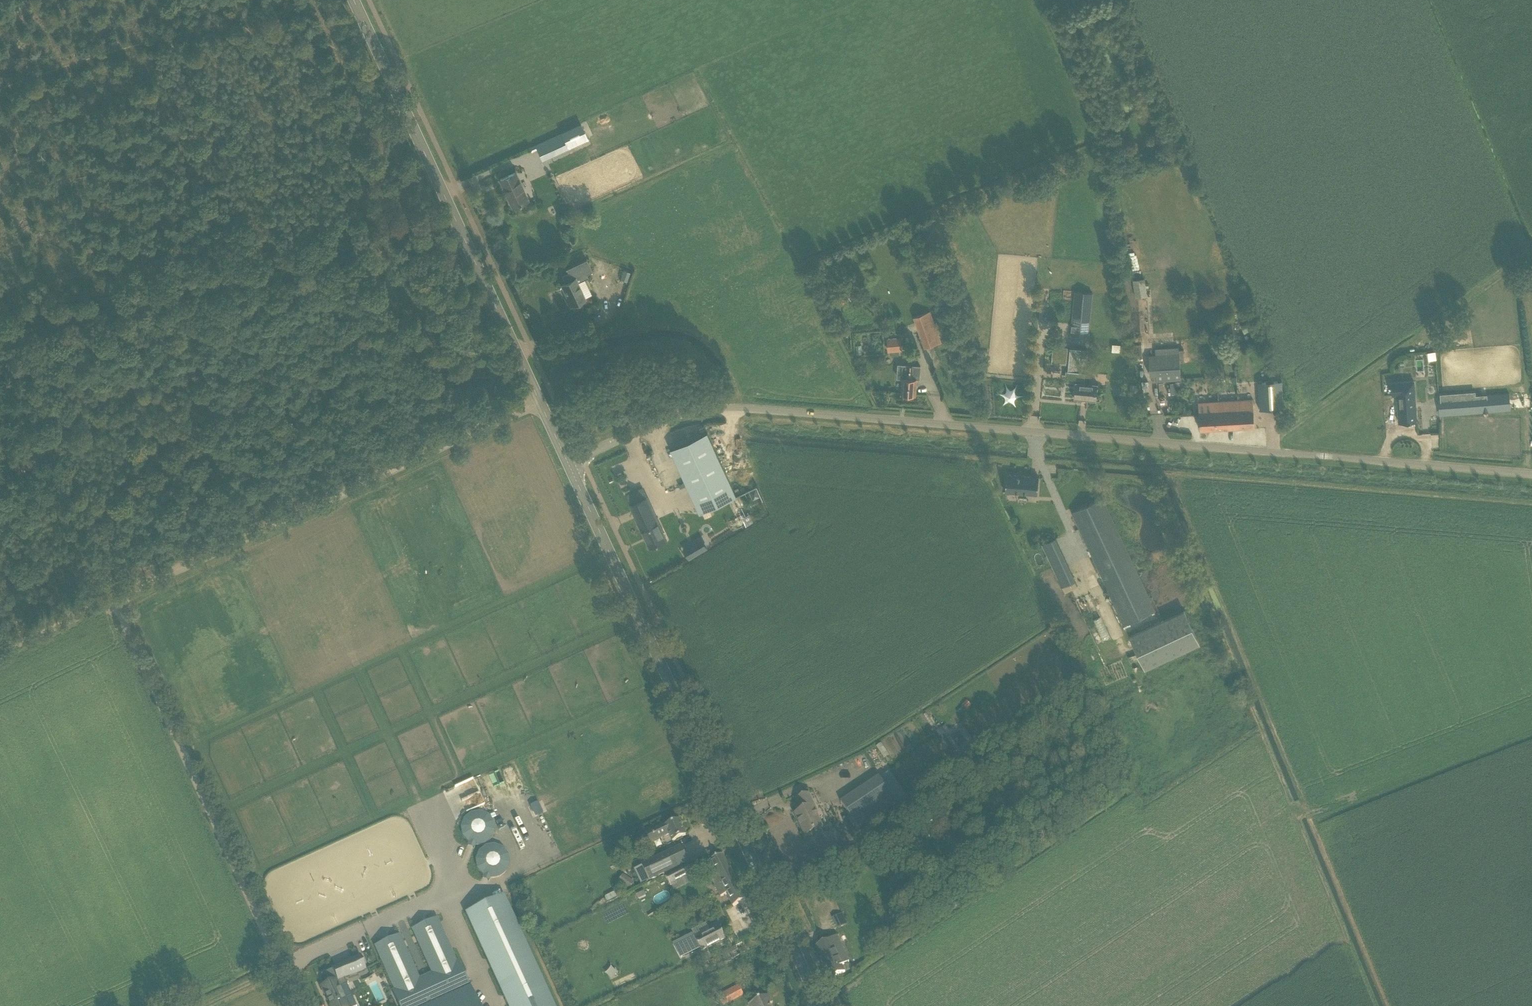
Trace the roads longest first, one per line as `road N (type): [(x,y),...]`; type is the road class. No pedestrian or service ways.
road 1 (unclassified): [(1531,476),(781,411)]
road 2 (secondary): [(817,1005),(568,461)]
road 3 (unclassified): [(114,602),(542,407)]
road 4 (secondary): [(542,407),(349,0)]
road 5 (unclassified): [(114,602),(301,1005)]
road 6 (residential): [(662,256),(736,271),(781,411)]
road 7 (unclassified): [(781,411),(708,410),(568,461)]
road 8 (track): [(0,653),(114,602)]

